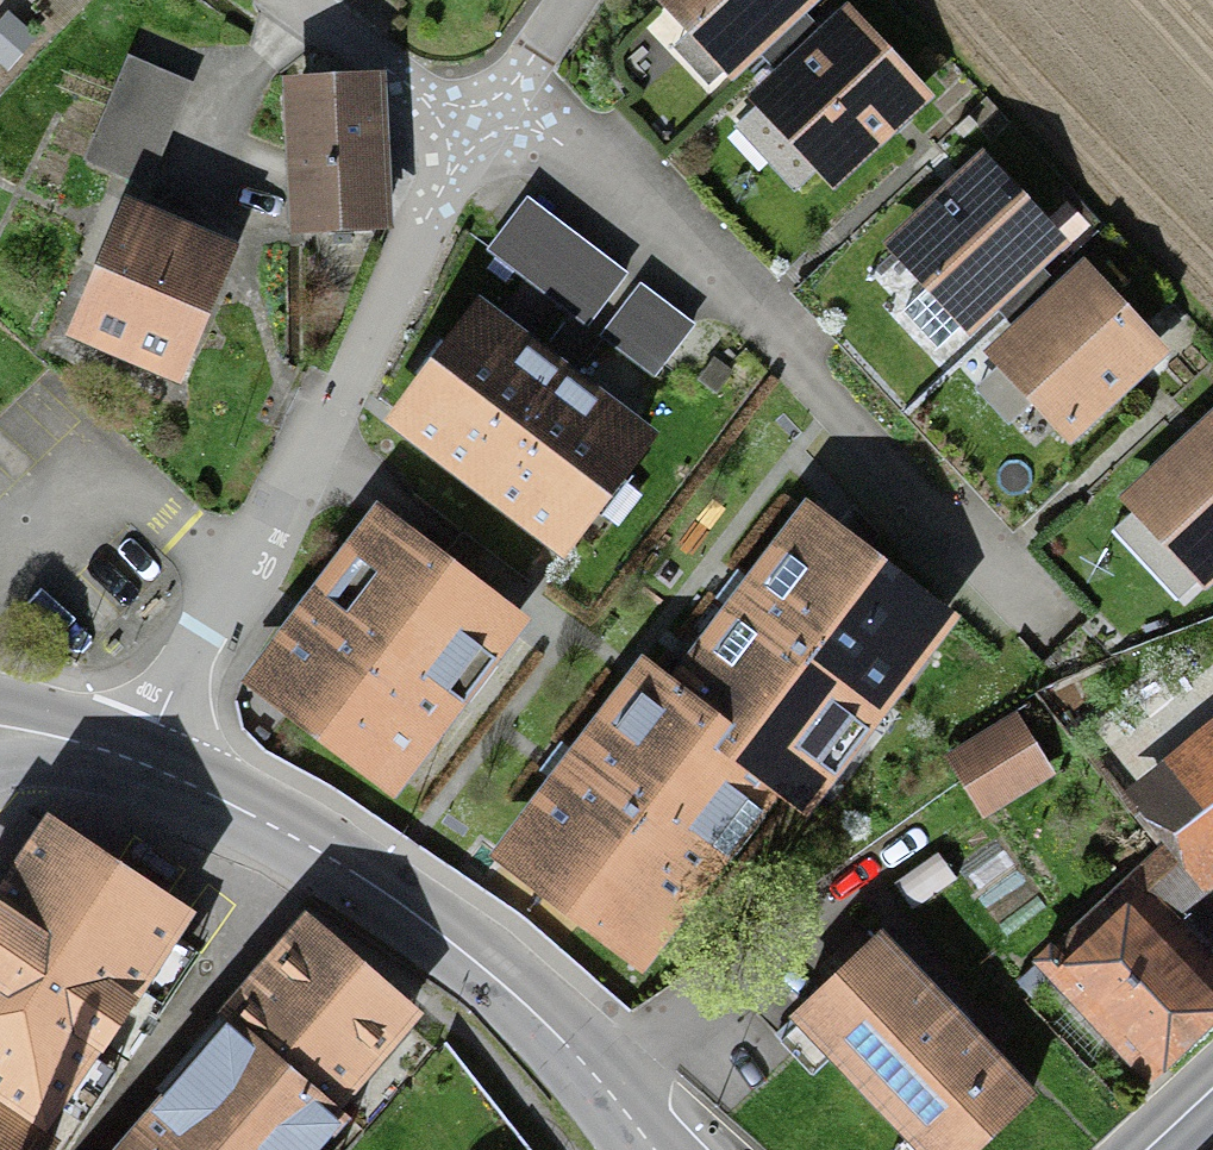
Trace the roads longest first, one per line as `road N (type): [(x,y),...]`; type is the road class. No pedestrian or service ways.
road 1 (residential): [(479,128),(422,226),(310,461),(209,622),(140,763)]
road 2 (secondary): [(656,1149),(559,1037),(398,902),(276,828),(140,763)]
road 3 (residential): [(479,128),(299,0)]
road 4 (residential): [(573,0),(479,128)]
road 5 (secondary): [(140,763),(0,733)]

